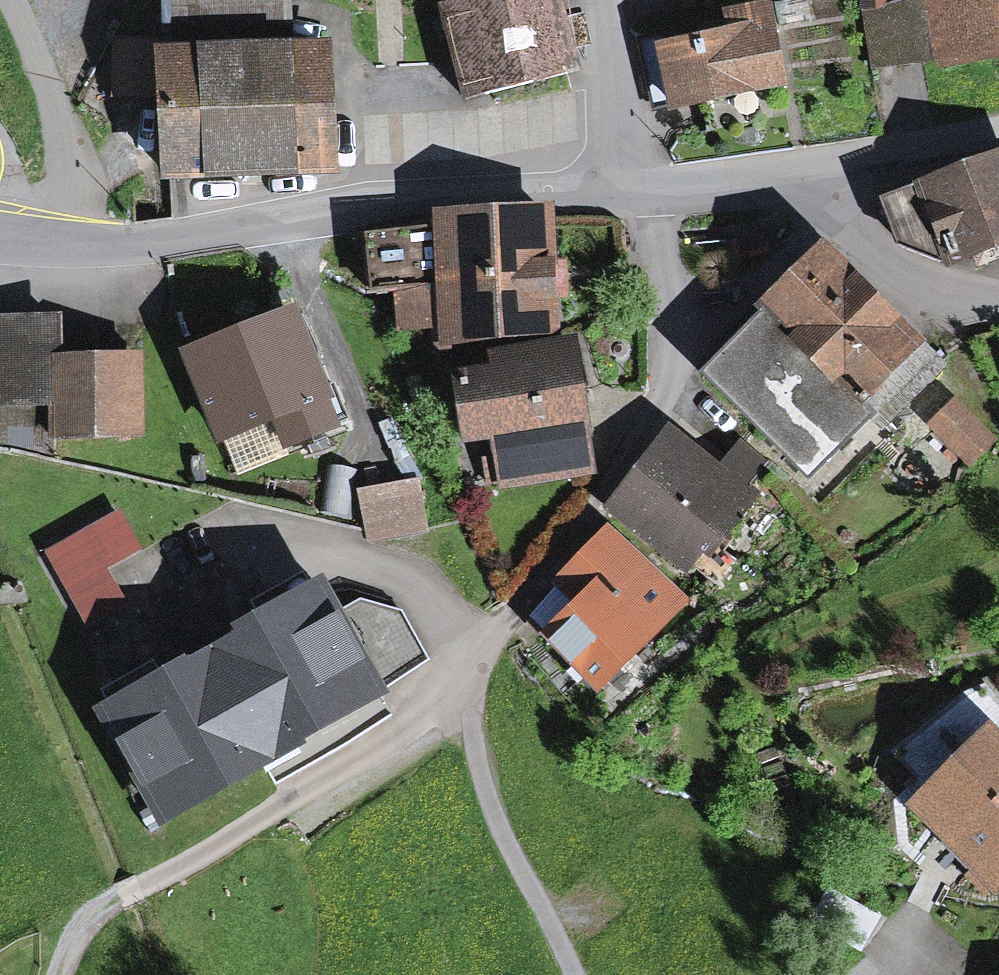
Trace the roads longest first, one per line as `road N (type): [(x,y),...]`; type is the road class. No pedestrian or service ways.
road 1 (residential): [(640,187),(674,287),(678,369),(635,443),(490,645),(464,726),(478,785),(569,974)]
road 2 (tertiary): [(640,187),(80,239)]
road 3 (track): [(472,688),(104,912),(60,957),(56,974)]
road 4 (residential): [(10,0),(77,173),(80,239)]
road 5 (residential): [(811,170),(859,241),(912,281),(998,295)]
road 6 (unclassified): [(600,0),(640,187)]
road 7 (residential): [(998,130),(811,170)]
road 8 (tertiary): [(811,170),(640,187)]

